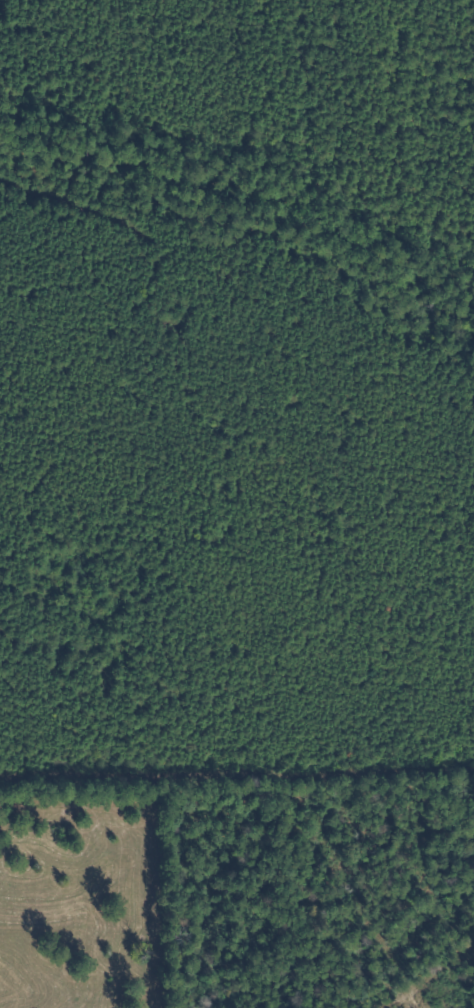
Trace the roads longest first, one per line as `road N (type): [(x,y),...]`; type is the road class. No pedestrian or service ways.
road 1 (residential): [(0,583),(117,610),(196,591),(235,531),(245,486),(265,476),(329,292),(369,242),(369,212),(384,202),(390,0)]

